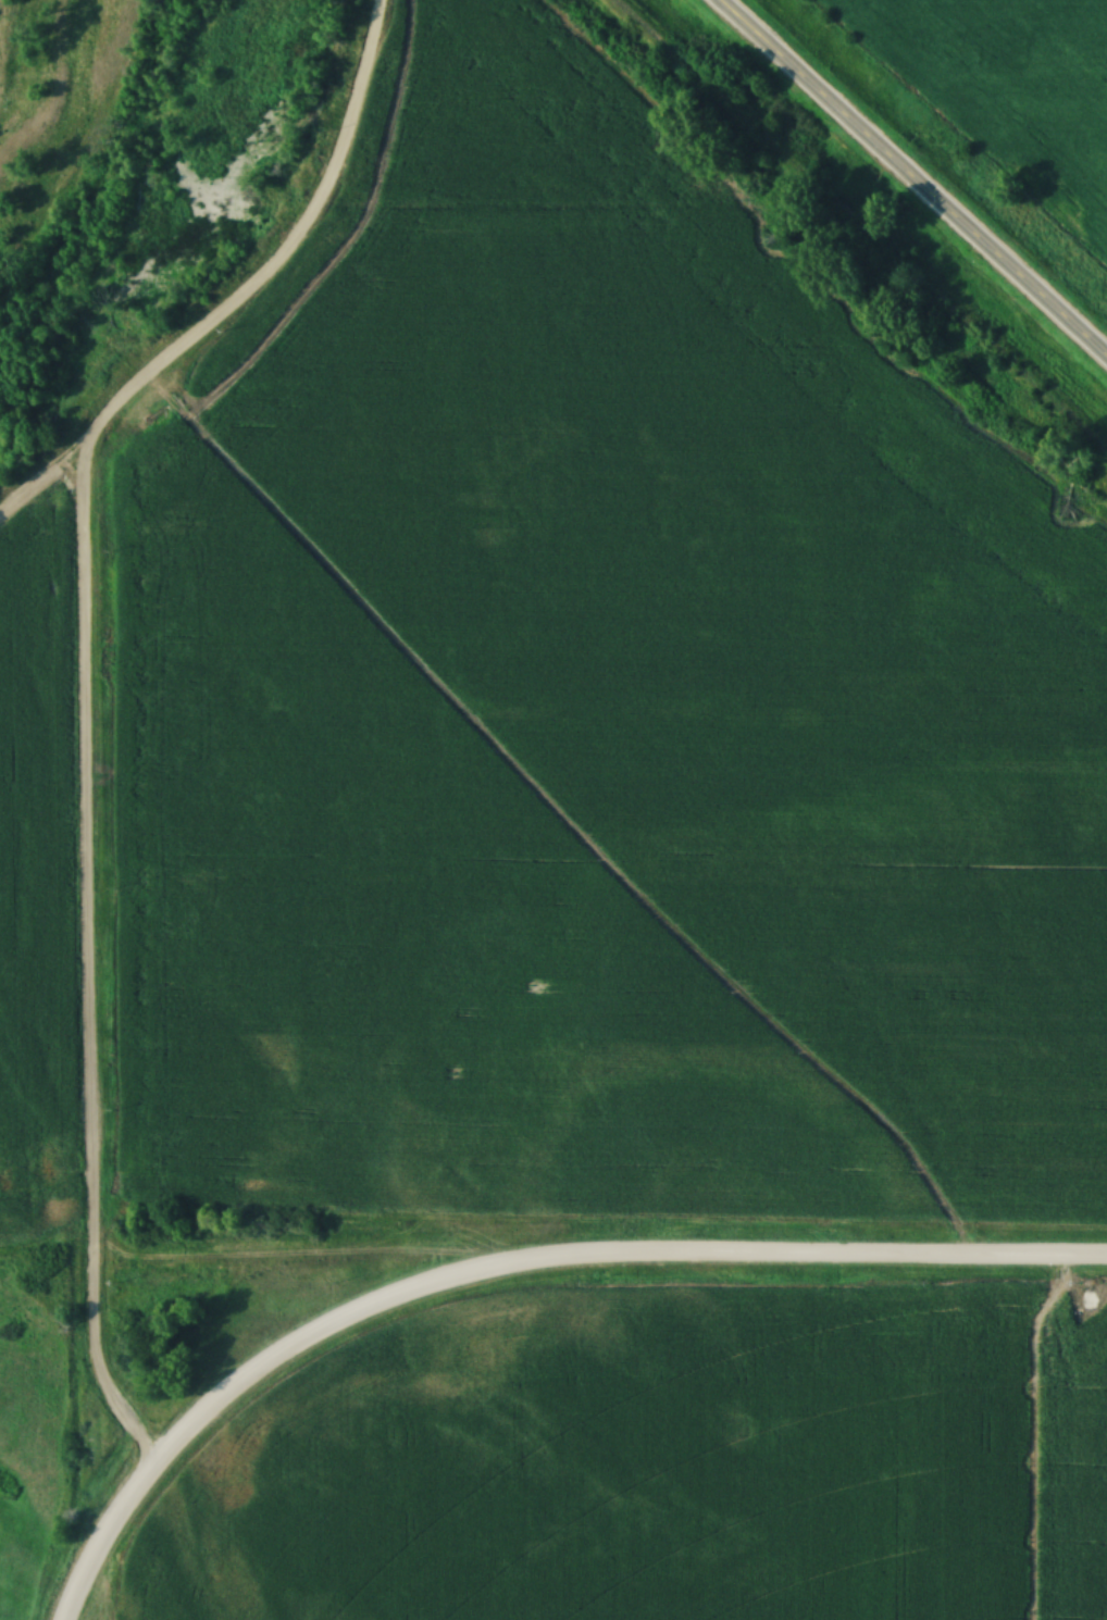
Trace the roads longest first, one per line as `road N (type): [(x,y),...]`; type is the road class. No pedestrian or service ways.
road 1 (tertiary): [(65,1619),(90,1561),(161,1463),(111,1411),(92,1364),(85,464),(105,422),(295,245),(346,132),(382,0)]
road 2 (residential): [(161,1463),(251,1376),(308,1339),(494,1271),(577,1260),(1106,1264)]
road 3 (secondary): [(1106,361),(714,0)]

